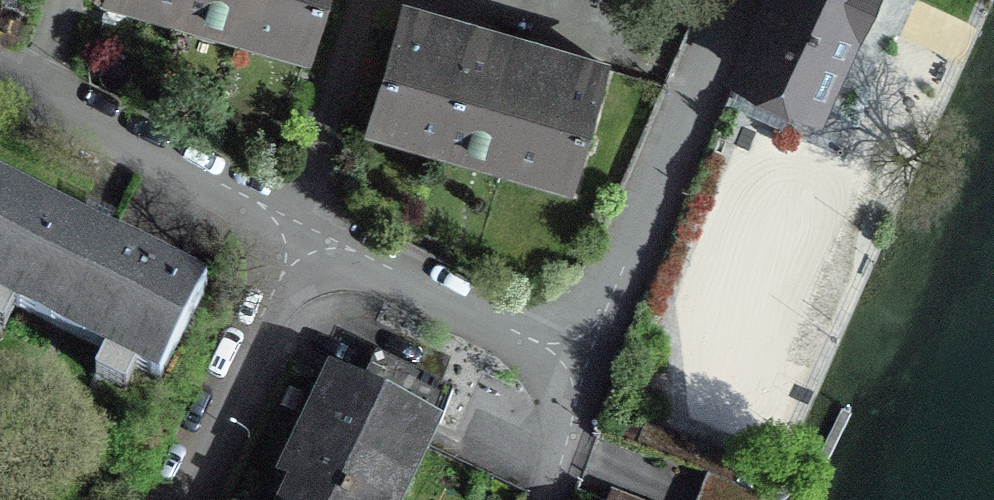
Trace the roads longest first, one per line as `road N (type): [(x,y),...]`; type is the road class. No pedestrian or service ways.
road 1 (residential): [(746,0),(587,366)]
road 2 (residential): [(306,228),(0,73)]
road 3 (residential): [(587,366),(306,228)]
road 4 (residential): [(306,228),(184,499)]
road 5 (residential): [(587,366),(547,499)]

